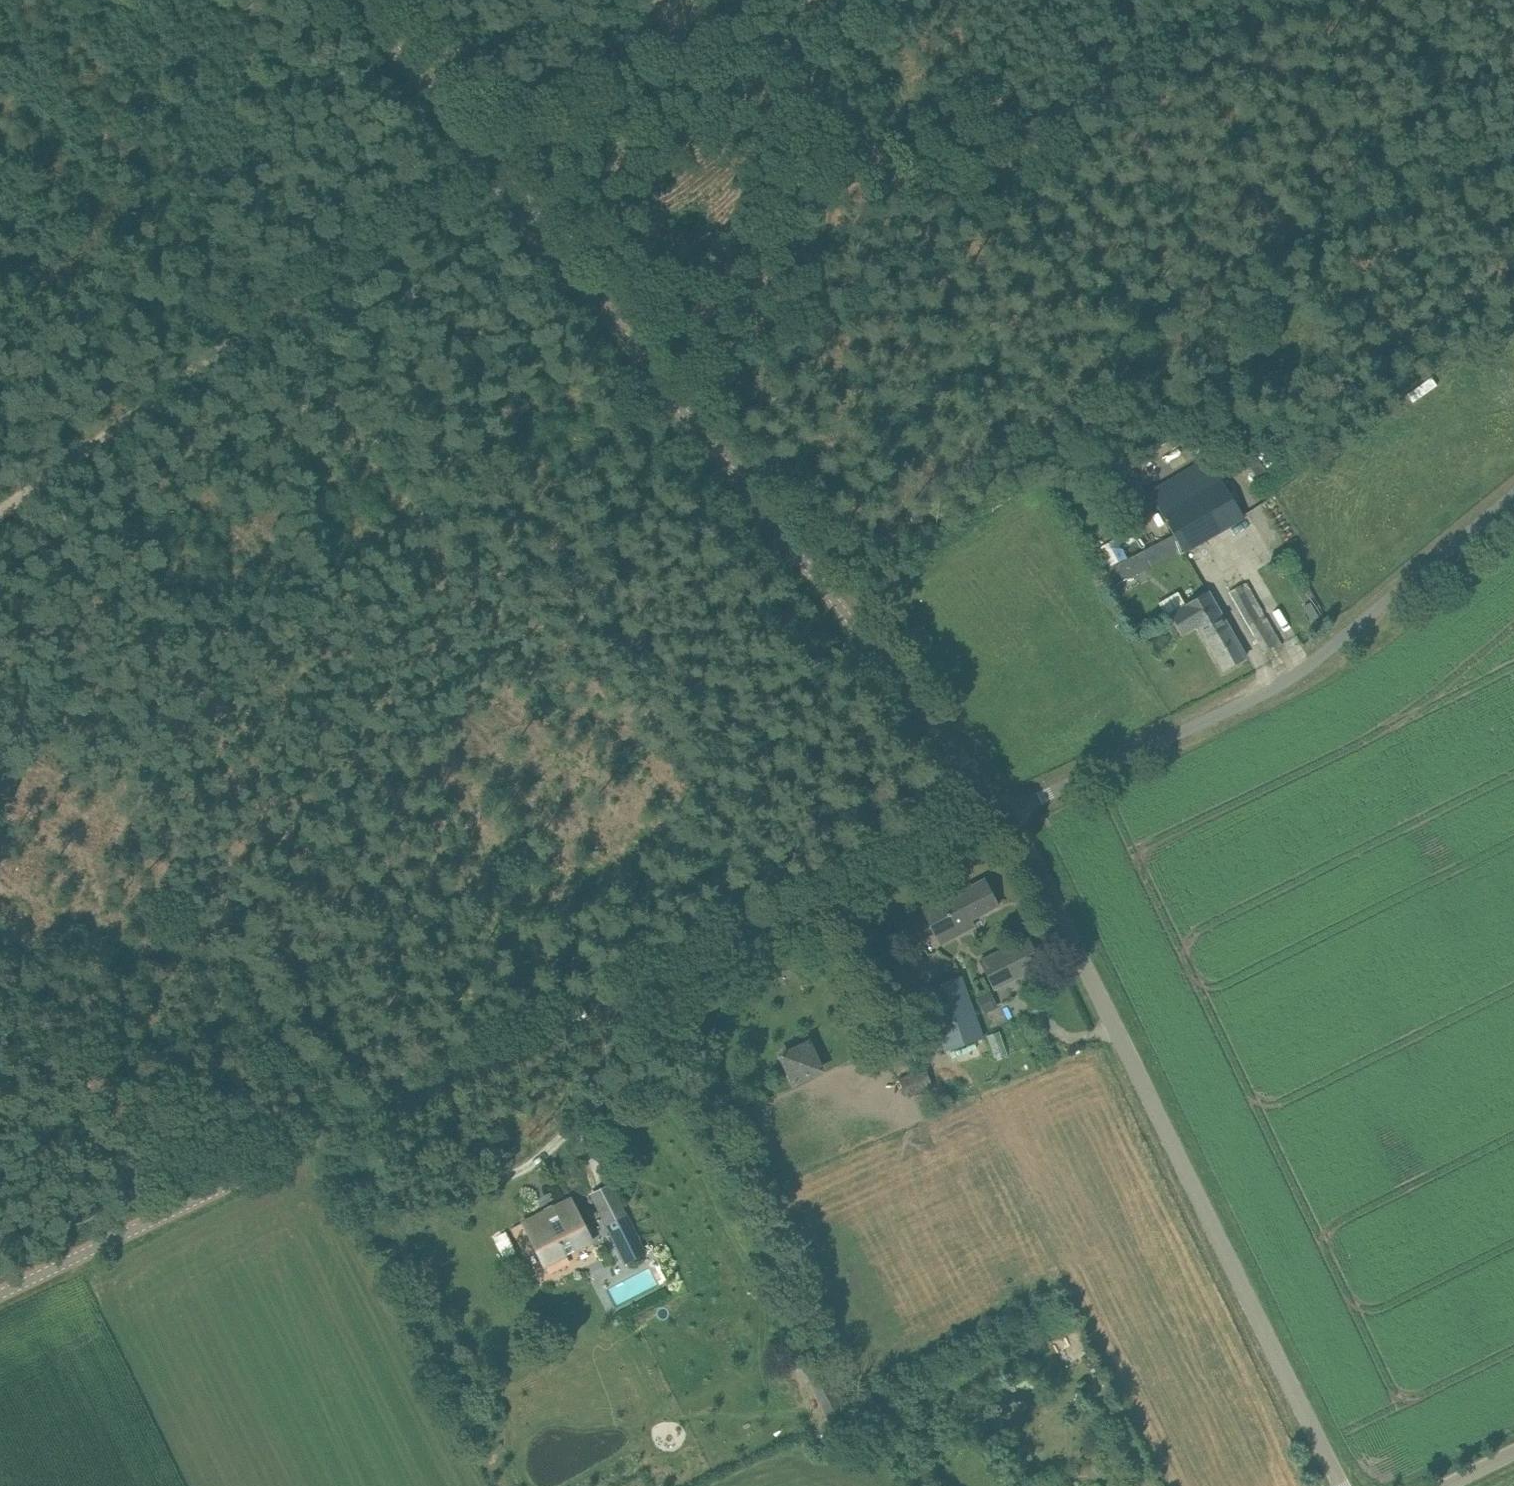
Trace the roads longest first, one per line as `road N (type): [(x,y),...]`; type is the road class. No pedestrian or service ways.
road 1 (unclassified): [(0,1293),(1008,813)]
road 2 (unclassified): [(1008,813),(355,0)]
road 3 (track): [(818,0),(768,33),(586,115),(548,122),(466,173),(0,514)]
road 4 (unclassified): [(1343,1485),(1008,813)]
road 5 (unclassified): [(1008,813),(1282,682),(1513,495)]

